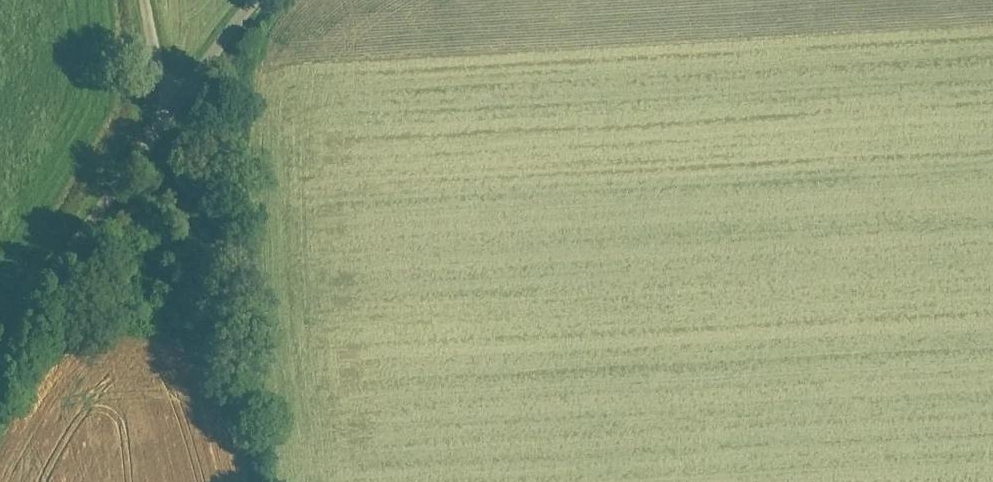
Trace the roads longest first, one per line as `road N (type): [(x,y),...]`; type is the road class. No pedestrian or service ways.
road 1 (residential): [(0,370),(95,216),(262,0)]

